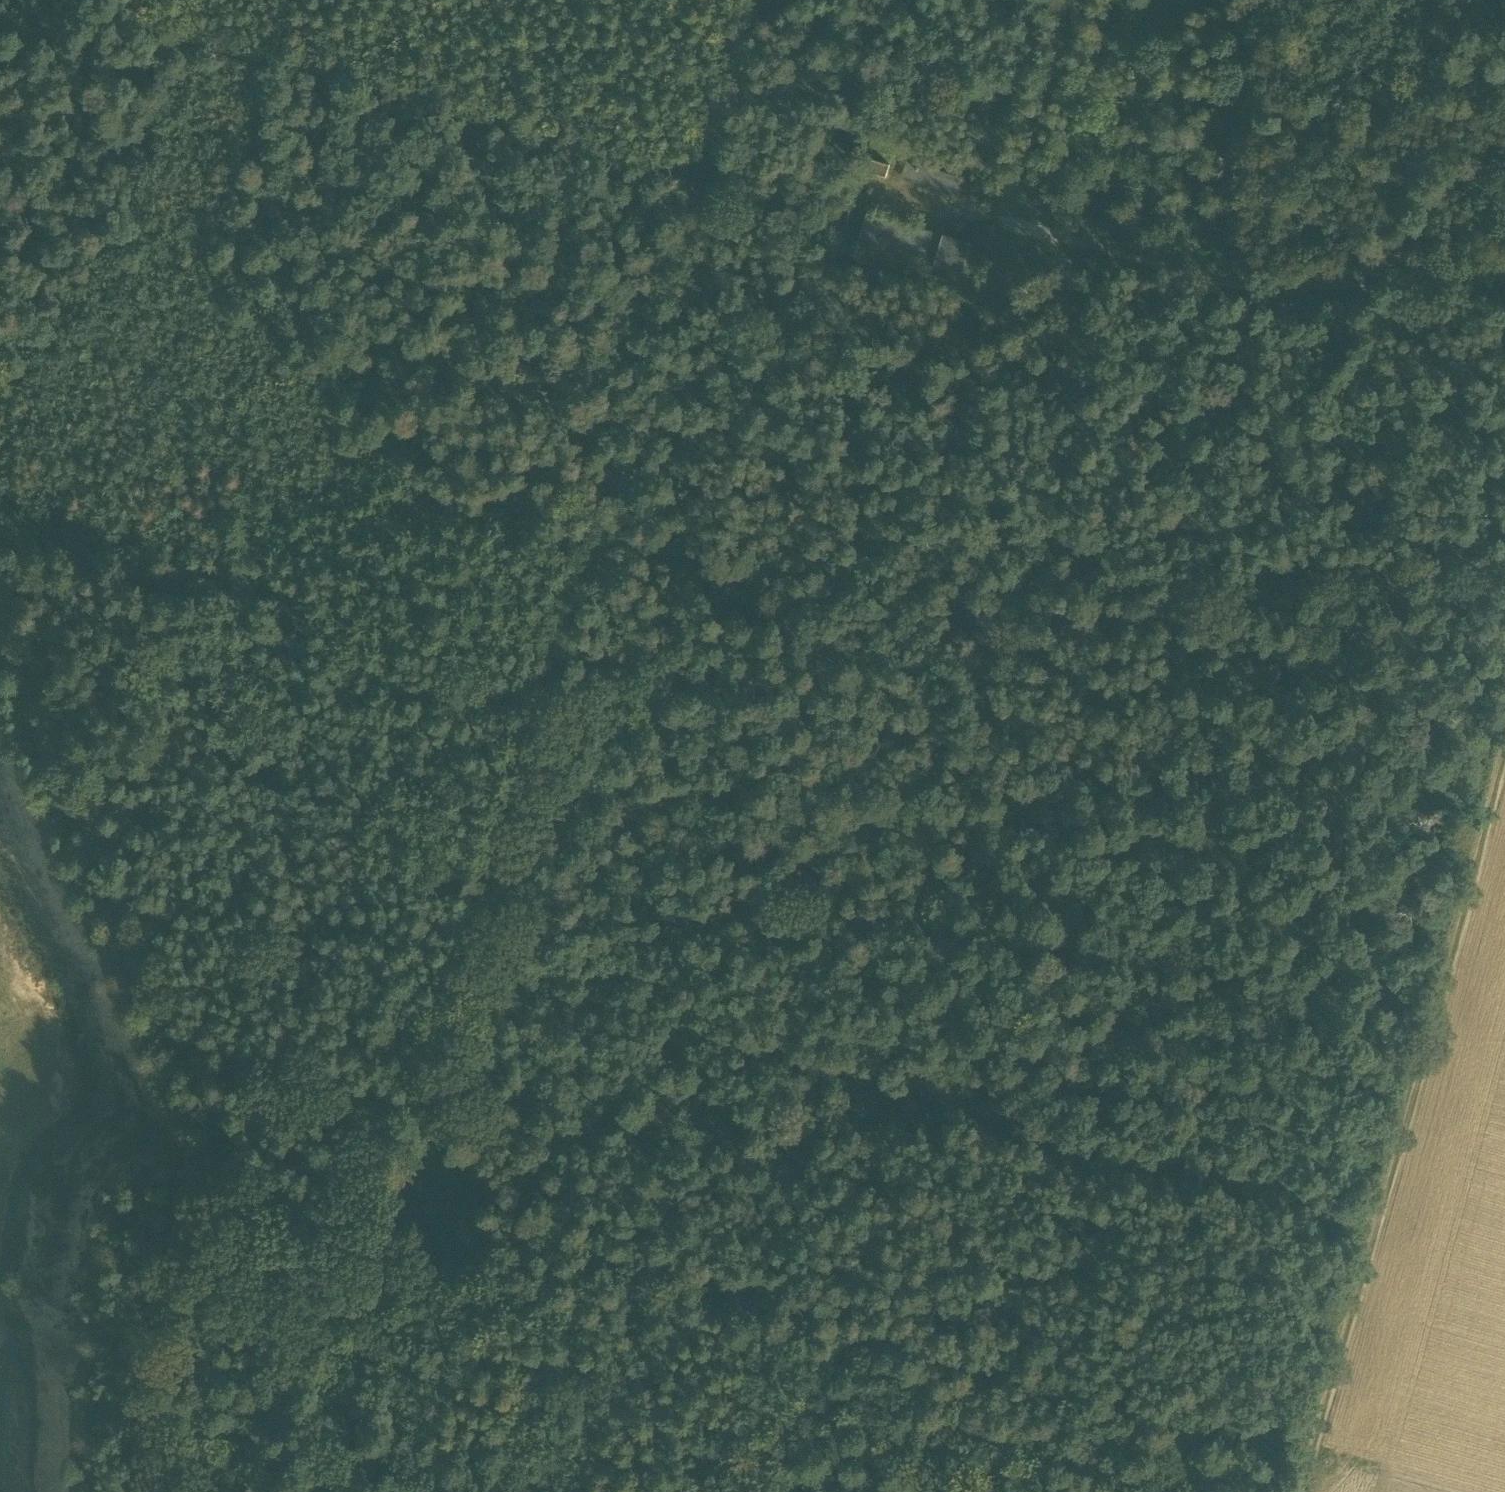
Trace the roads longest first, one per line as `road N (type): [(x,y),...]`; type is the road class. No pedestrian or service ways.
road 1 (track): [(1504,565),(1220,571),(553,677)]
road 2 (track): [(1307,1459),(402,1220)]
road 3 (track): [(1373,1221),(473,967)]
road 4 (track): [(0,657),(371,1491)]
road 5 (track): [(1504,751),(1298,1491)]
road 6 (track): [(1504,268),(1296,290),(1206,279),(995,213)]
road 7 (track): [(1013,219),(1071,0)]

